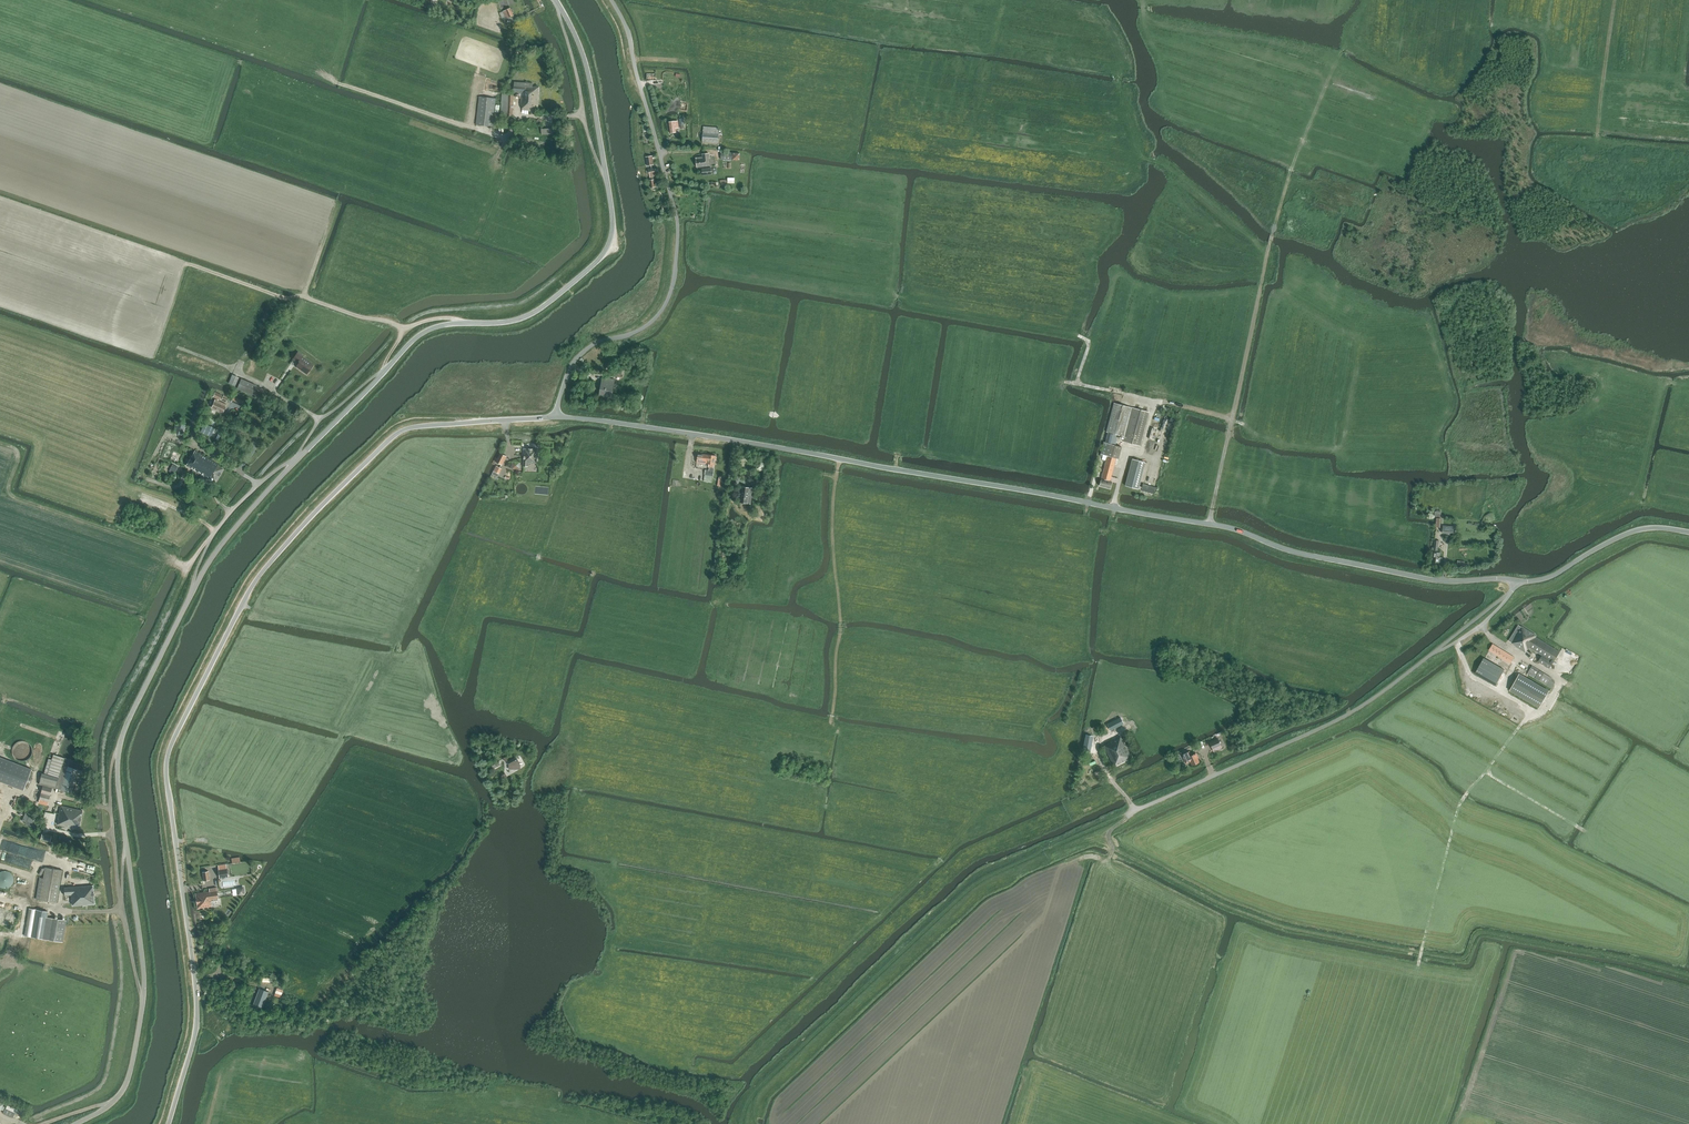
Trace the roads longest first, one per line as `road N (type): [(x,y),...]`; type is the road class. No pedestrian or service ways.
road 1 (tertiary): [(75,1123),(124,1087),(142,1004),(119,748),(204,570),(267,491),(418,336),(445,324),(528,316),(610,244),(613,215),(592,89),(556,0)]
road 2 (unclassified): [(1517,581),(1431,579),(1293,552),(1223,525),(556,417)]
road 3 (unclassified): [(168,1123),(197,1007),(167,762),(241,605),(293,536),(395,434),(556,417)]
road 4 (track): [(1112,847),(1286,928),(1457,961),(1487,935),(1688,975)]
road 5 (track): [(1133,811),(979,882),(765,1088),(745,1123)]
road 6 (unclassified): [(556,417),(574,361),(596,343),(654,319),(674,278),(676,214),(629,35),(611,0)]
road 7 (unclassified): [(1133,811),(1337,720),(1517,581)]
road 8 (track): [(1143,448),(1156,400),(1231,420),(1275,231)]
road 9 (track): [(874,740),(832,726),(842,631),(833,517),(839,458)]
road 10 (track): [(403,329),(191,265)]
road 11 (track): [(1357,30),(1301,141),(1275,231)]
road 12 (track): [(1421,954),(1459,807),(1486,772)]
road 13 (unclassified): [(1688,532),(1639,530),(1552,576),(1517,581)]
road 14 (track): [(1421,954),(1409,1123)]
road 15 (track): [(1486,772),(1559,683),(1531,661)]
road 16 (track): [(1610,143),(1601,117),(1615,0)]
road 17 (track): [(1486,772),(1591,834)]
road 18 (track): [(1245,424),(1231,420),(1209,524)]

